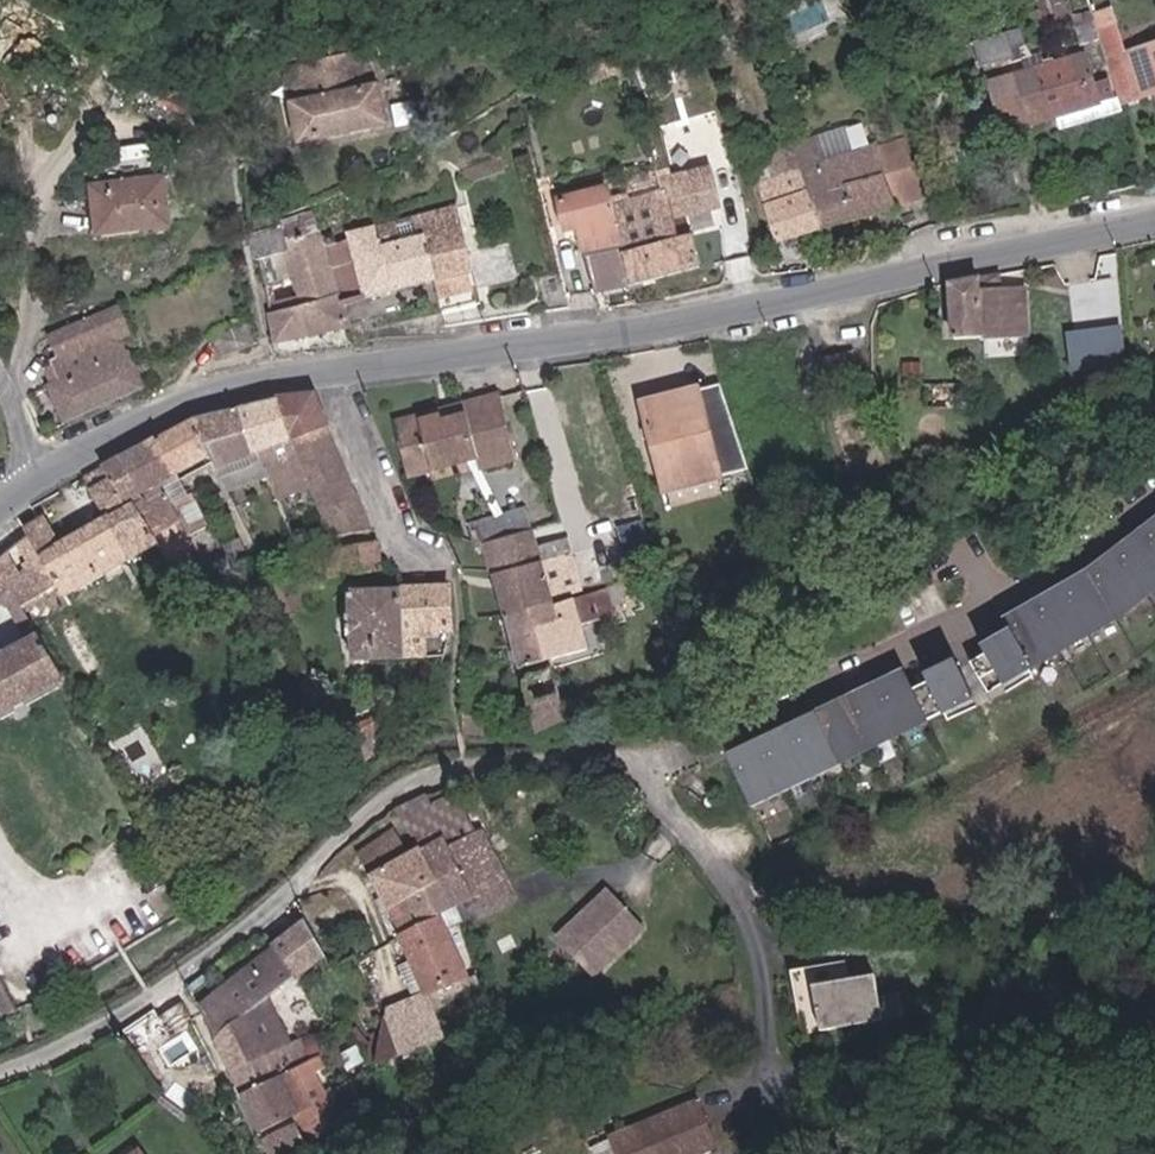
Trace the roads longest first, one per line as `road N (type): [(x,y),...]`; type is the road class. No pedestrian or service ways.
road 1 (tertiary): [(1154,188),(352,356),(188,403),(45,470)]
road 2 (residential): [(0,1066),(52,1051),(161,993),(373,818),(467,765),(558,754),(651,779),(736,884)]
road 3 (residential): [(1154,503),(1028,593),(825,690)]

